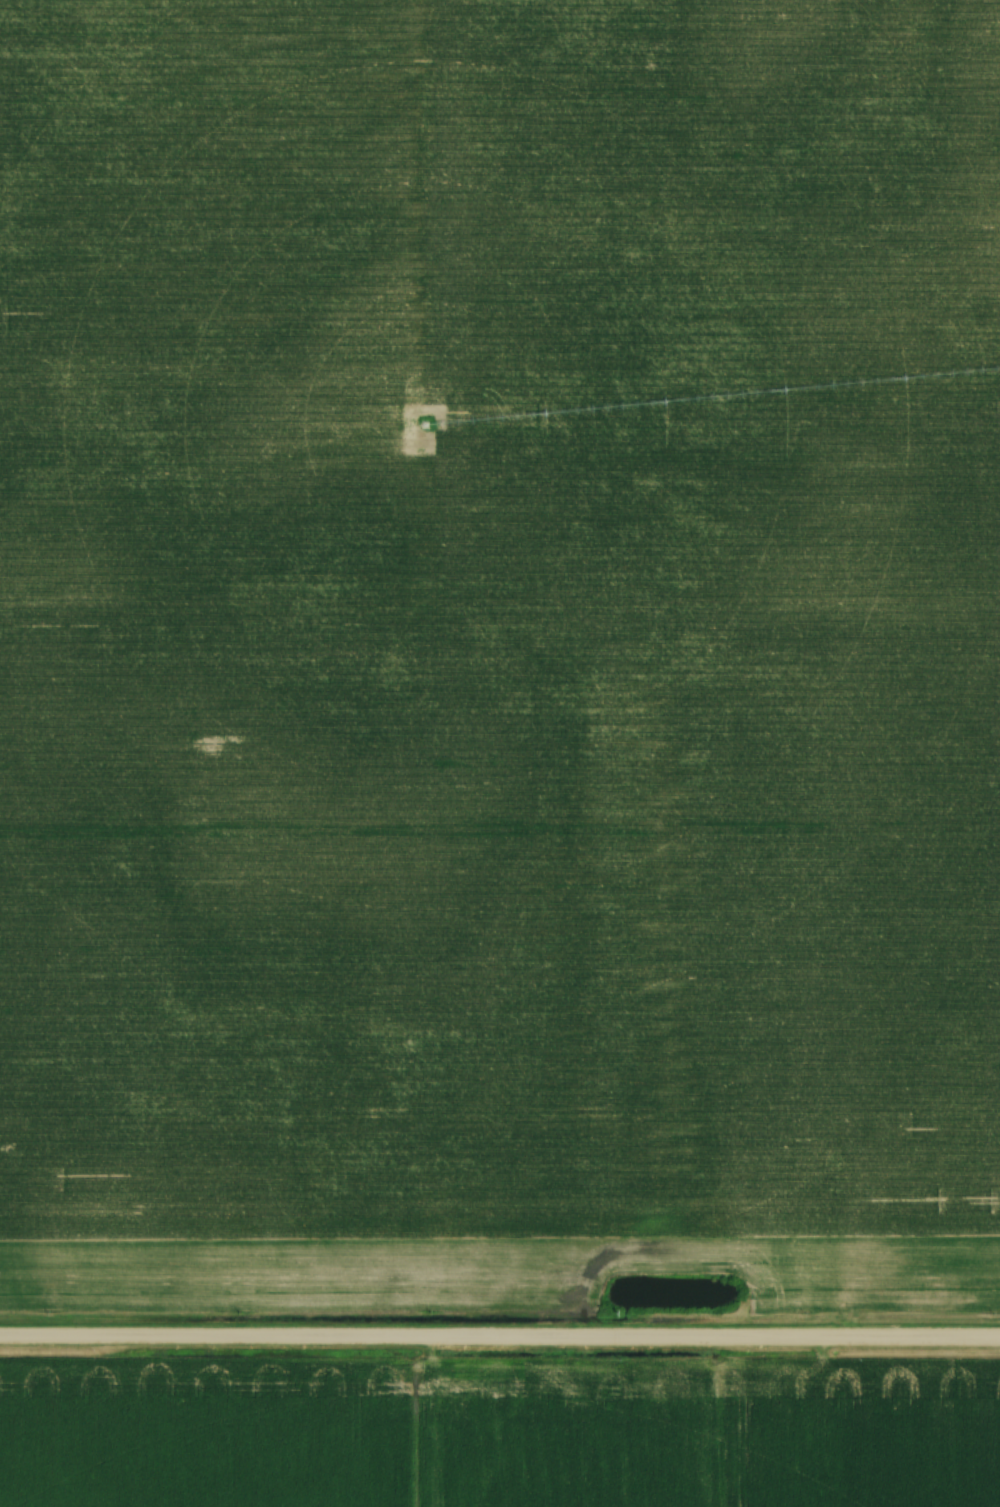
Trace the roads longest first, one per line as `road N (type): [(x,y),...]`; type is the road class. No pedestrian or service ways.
road 1 (residential): [(0,1340),(999,1339)]

